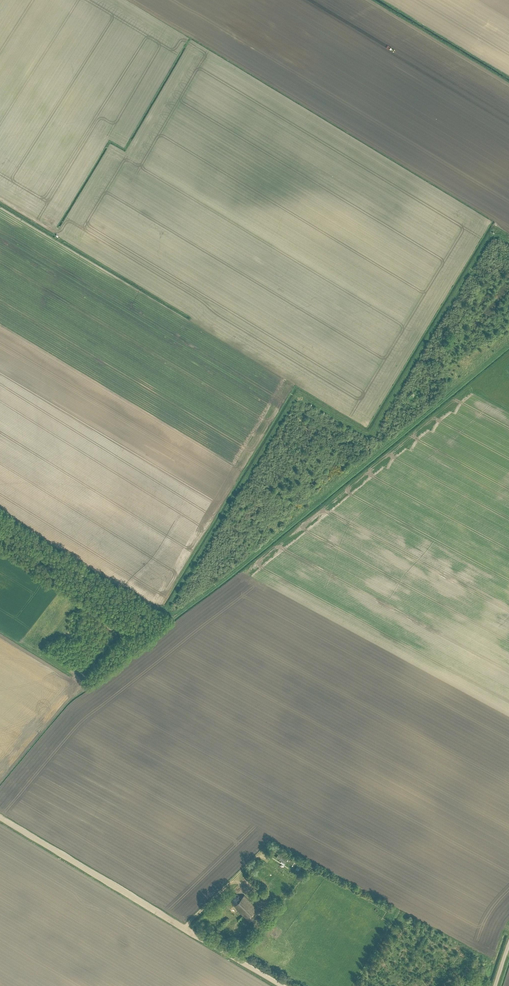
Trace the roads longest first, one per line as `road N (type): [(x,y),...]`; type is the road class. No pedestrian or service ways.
road 1 (track): [(282,985),(0,817)]
road 2 (track): [(508,85),(369,0)]

